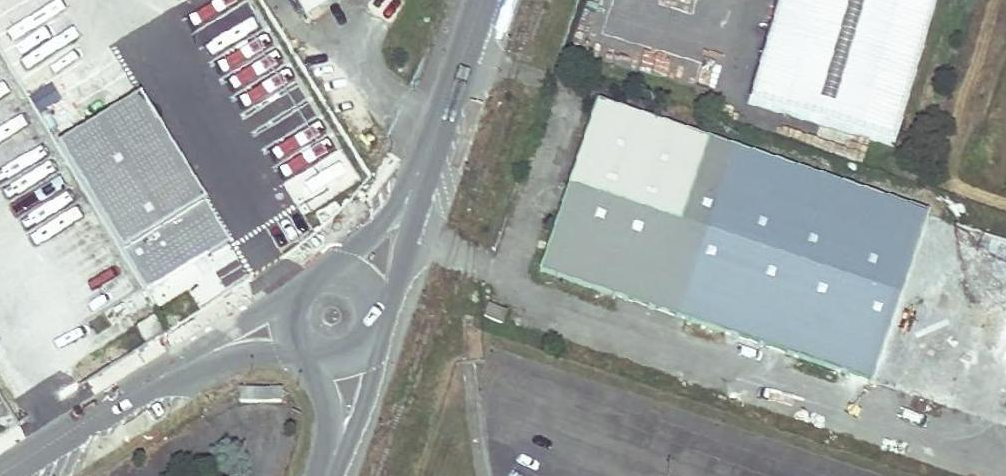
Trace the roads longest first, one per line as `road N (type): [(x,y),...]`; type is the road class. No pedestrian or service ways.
road 1 (unclassified): [(0,475),(67,430),(285,316)]
road 2 (unclassified): [(369,291),(480,0)]
road 3 (unclassified): [(325,475),(346,414),(354,353)]

